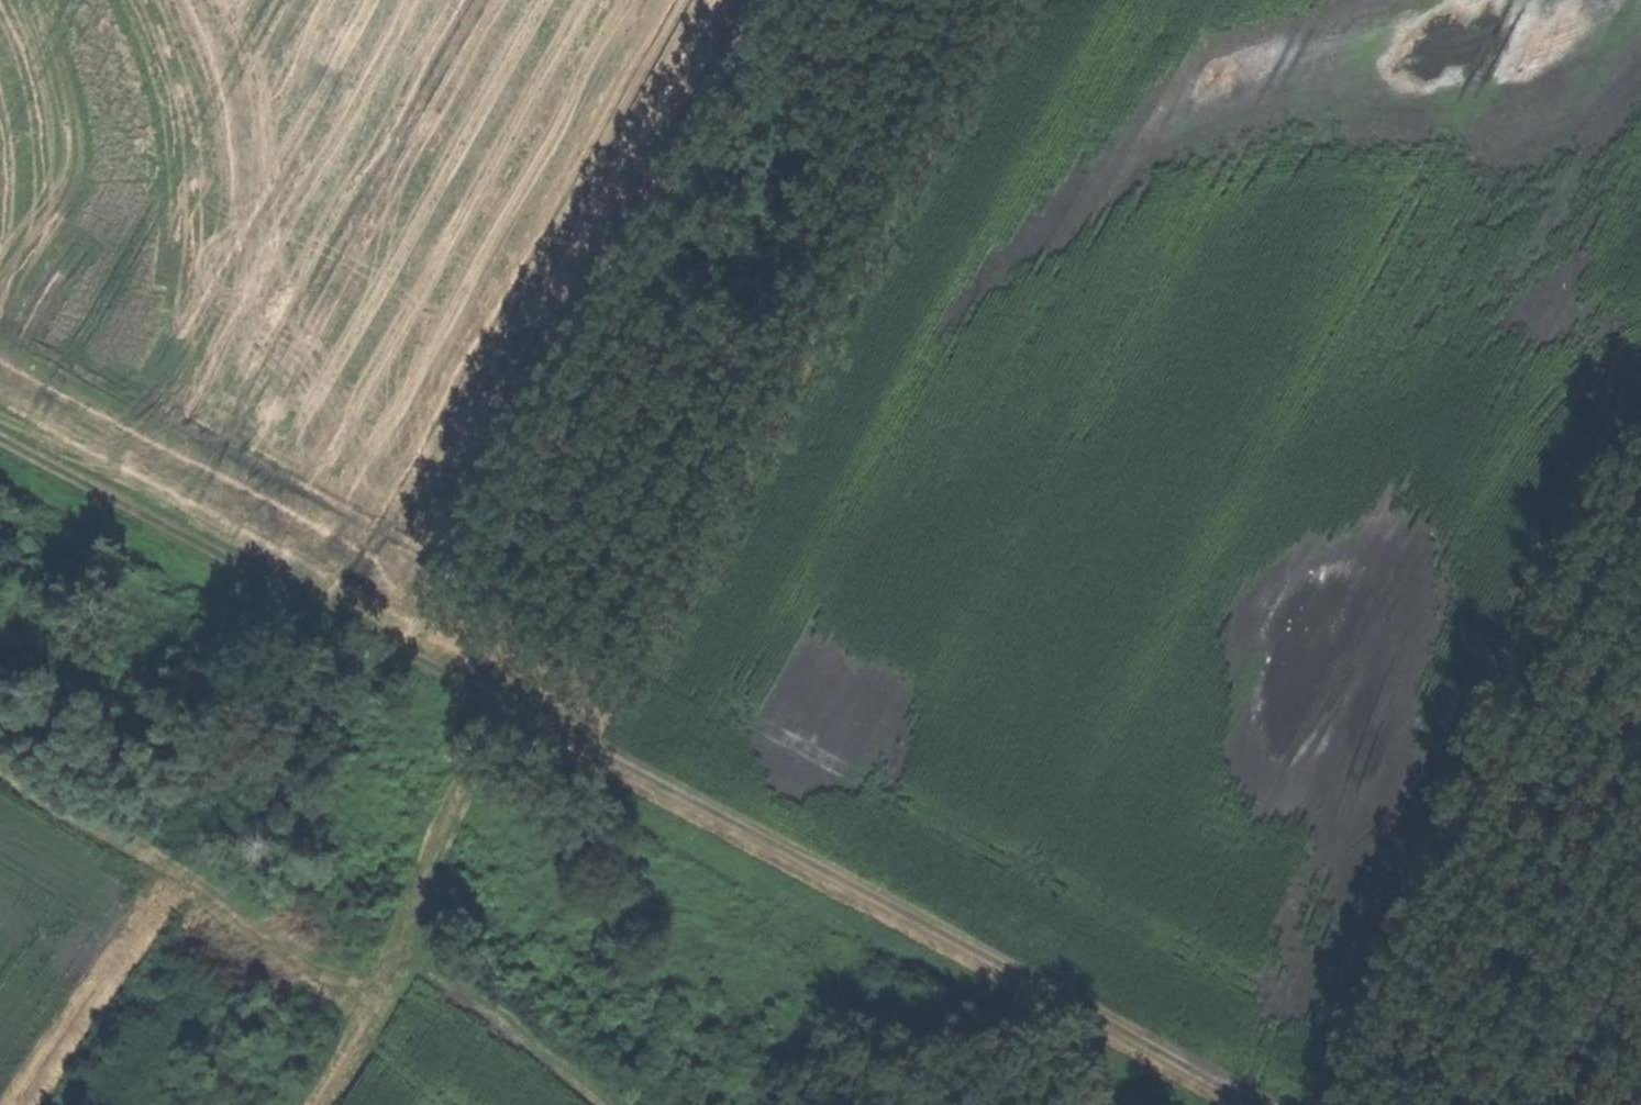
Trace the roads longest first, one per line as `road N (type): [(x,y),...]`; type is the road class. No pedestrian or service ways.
road 1 (track): [(1252,1104),(424,667)]
road 2 (track): [(0,439),(424,667)]

